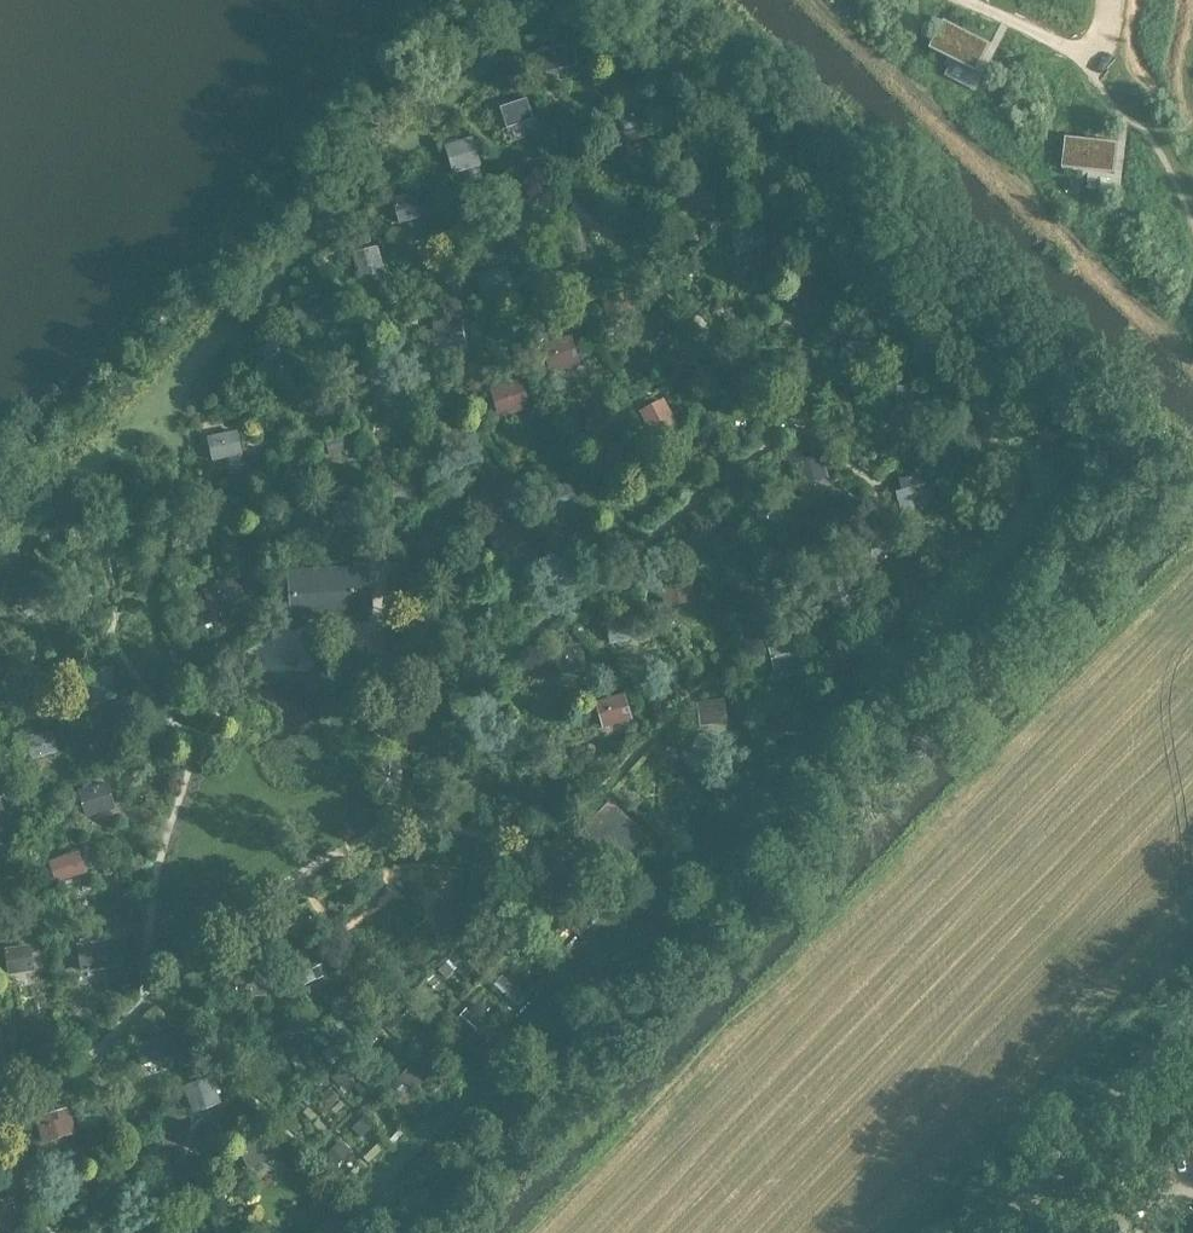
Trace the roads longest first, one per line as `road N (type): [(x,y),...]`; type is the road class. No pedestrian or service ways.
road 1 (unclassified): [(998,1232),(1192,1027)]

